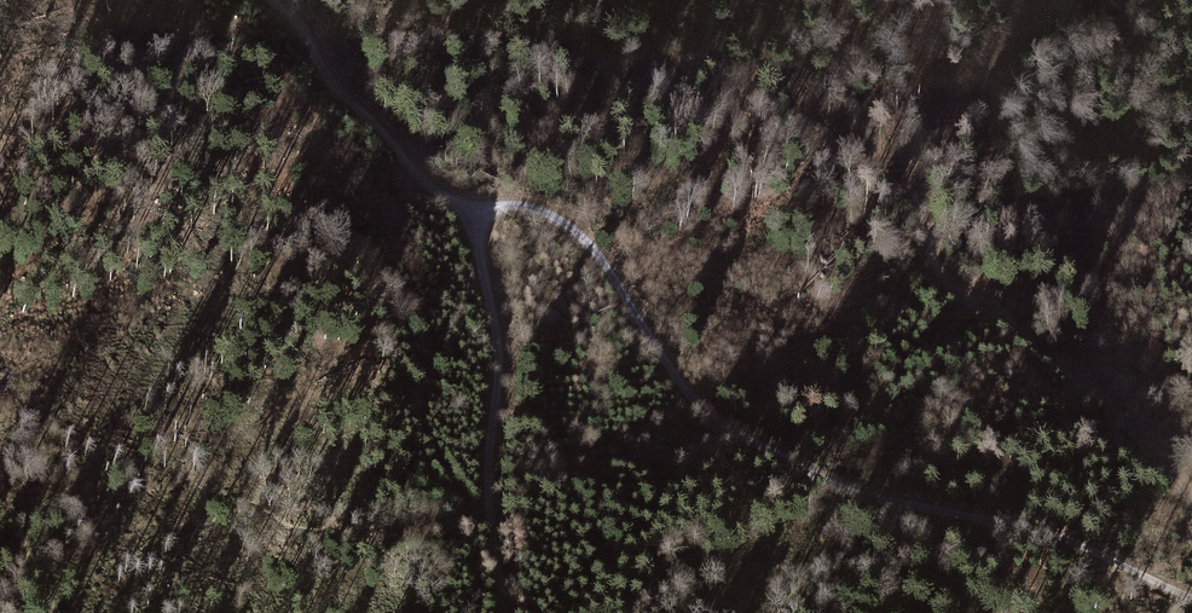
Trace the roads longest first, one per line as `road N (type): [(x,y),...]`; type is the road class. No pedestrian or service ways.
road 1 (track): [(1191,595),(1049,533),(828,481),(702,407),(601,259),(562,217),(516,204),(467,218)]
road 2 (track): [(271,0),(305,32),(328,89),(377,129),(433,195),(467,218),(500,356),(489,479),(502,612)]
road 3 (track): [(710,57),(781,83),(825,147),(913,185),(943,280),(1138,437),(1191,510)]

